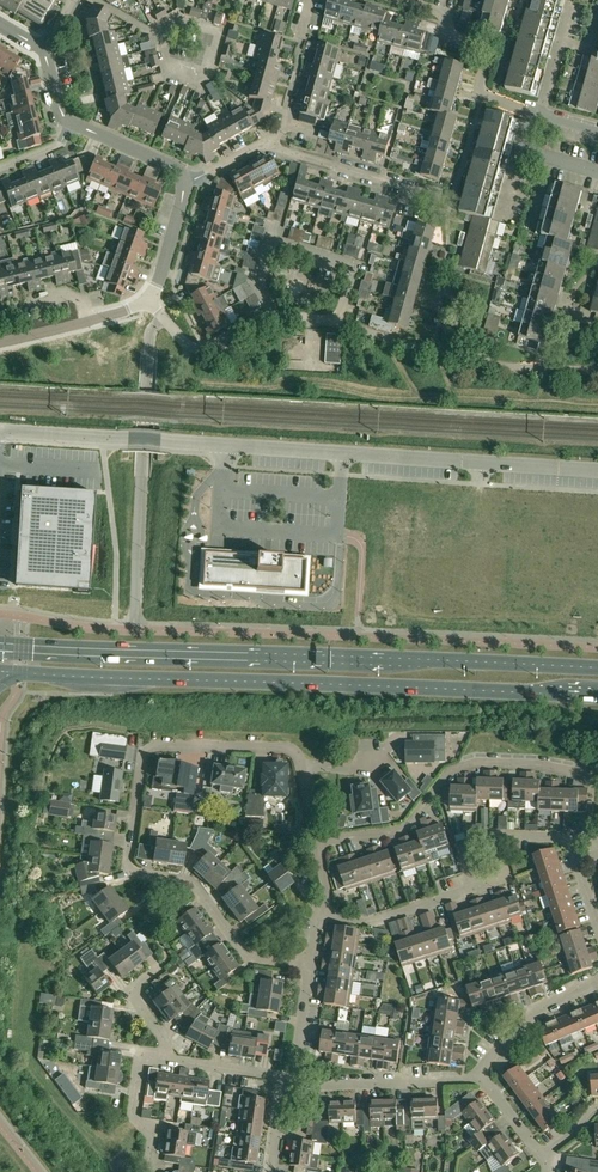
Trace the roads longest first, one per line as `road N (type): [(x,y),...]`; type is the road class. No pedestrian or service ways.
road 1 (unclassified): [(597,470),(0,433)]
road 2 (primary): [(597,668),(0,643)]
road 3 (primary): [(17,673),(597,697)]
road 4 (residential): [(314,839),(293,755),(145,751),(128,853),(143,875),(186,882),(248,954),(310,966)]
road 5 (residential): [(314,839),(413,825),(454,772),(475,764),(582,776)]
road 6 (residential): [(535,113),(483,95),(486,46),(453,35),(444,13),(401,0)]
road 7 (residential): [(163,317),(197,347),(262,319),(339,322)]
road 8 (residential): [(293,1080),(478,1079)]
road 9 (residential): [(478,1079),(522,1022),(597,978)]
road 10 (residential): [(325,915),(369,922),(472,888)]
road 11 (residential): [(407,186),(262,143)]
road 12 (residential): [(147,1171),(152,1136),(131,1112),(140,1056),(165,1059)]
road 13 (unclassified): [(186,185),(170,164),(69,123)]
road 14 (unclassified): [(150,304),(186,185)]
road 15 (residential): [(284,1077),(165,1059)]

